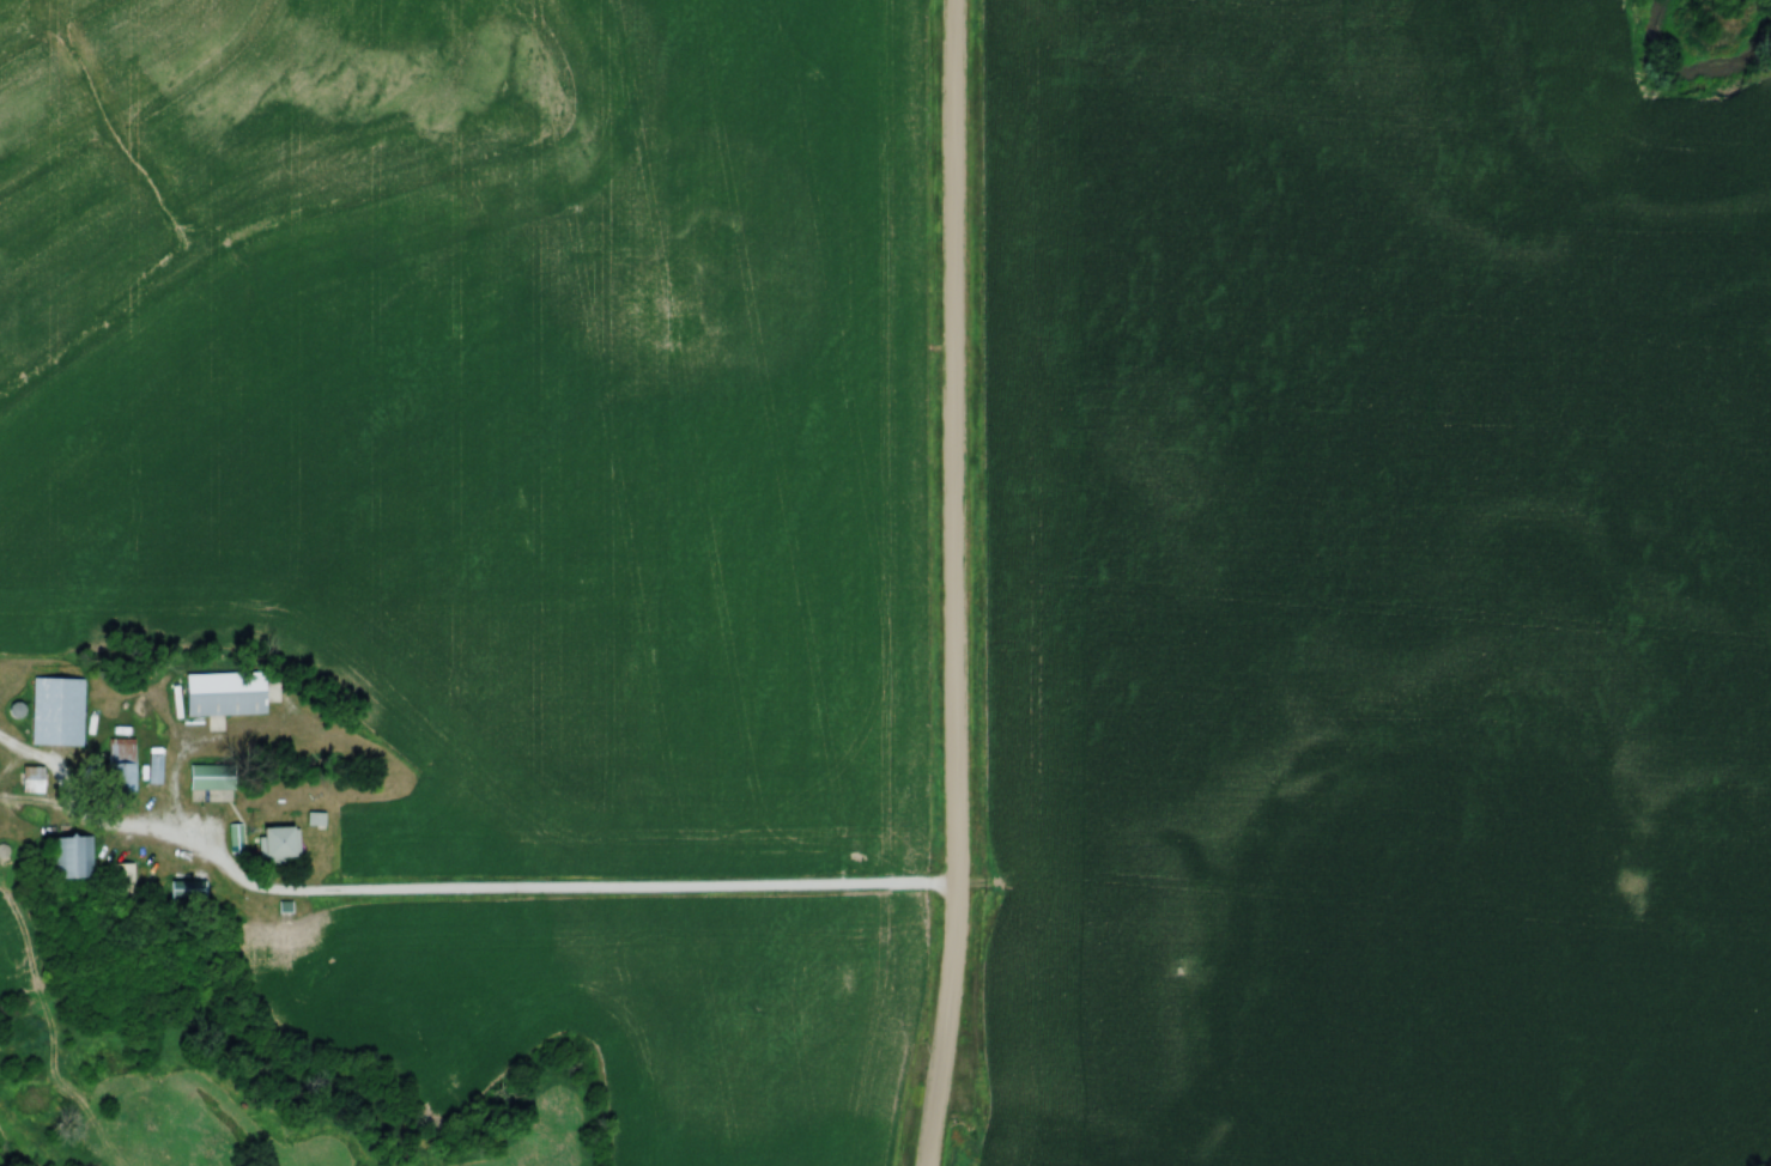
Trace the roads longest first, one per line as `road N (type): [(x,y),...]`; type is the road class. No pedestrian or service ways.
road 1 (residential): [(928,1165),(957,910),(954,0)]

